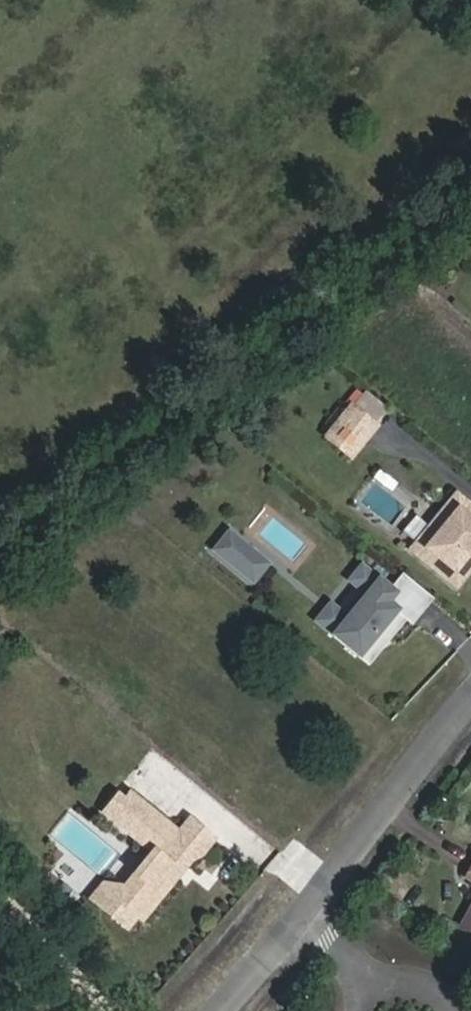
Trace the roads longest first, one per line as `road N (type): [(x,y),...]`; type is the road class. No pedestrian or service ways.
road 1 (residential): [(470,707),(308,917)]
road 2 (residential): [(308,917),(232,1010)]

